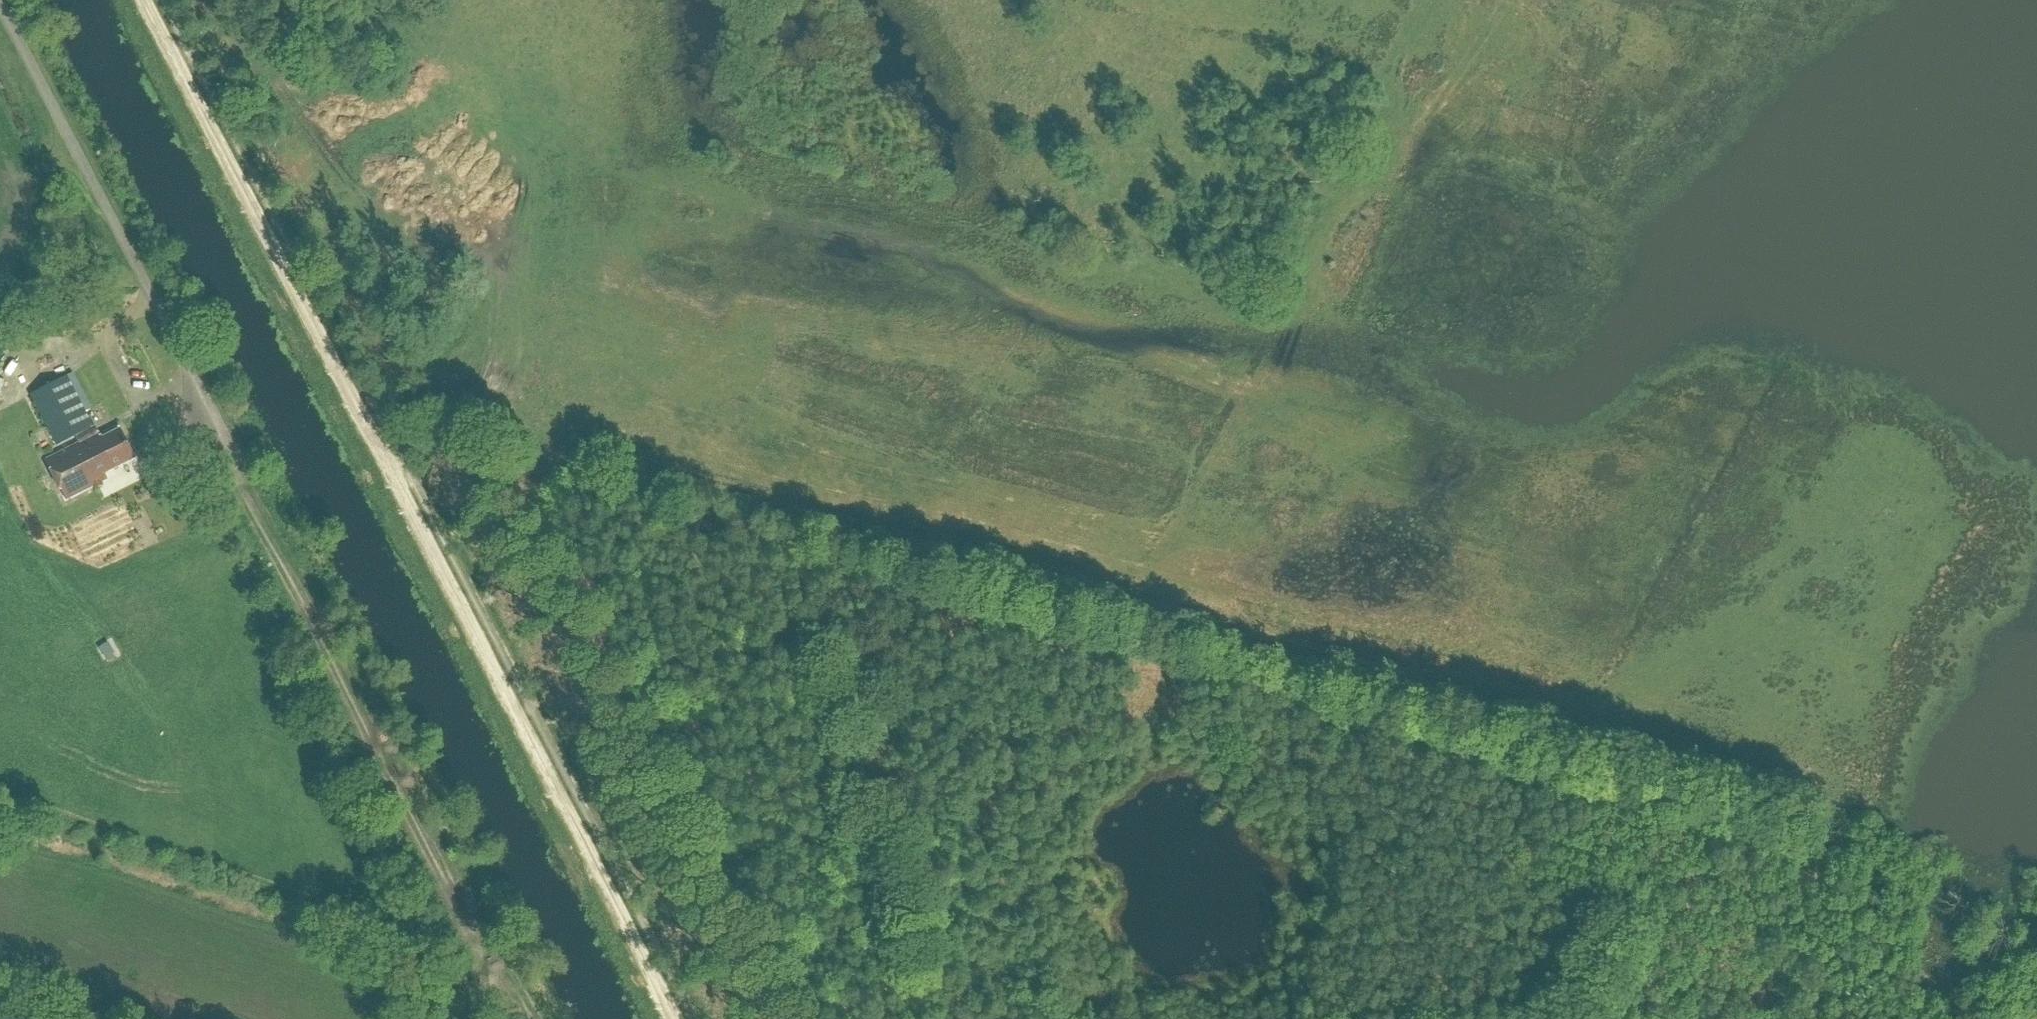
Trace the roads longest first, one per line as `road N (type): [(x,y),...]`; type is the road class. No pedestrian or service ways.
road 1 (track): [(677,1018),(148,0)]
road 2 (unclassified): [(258,521),(0,6)]

